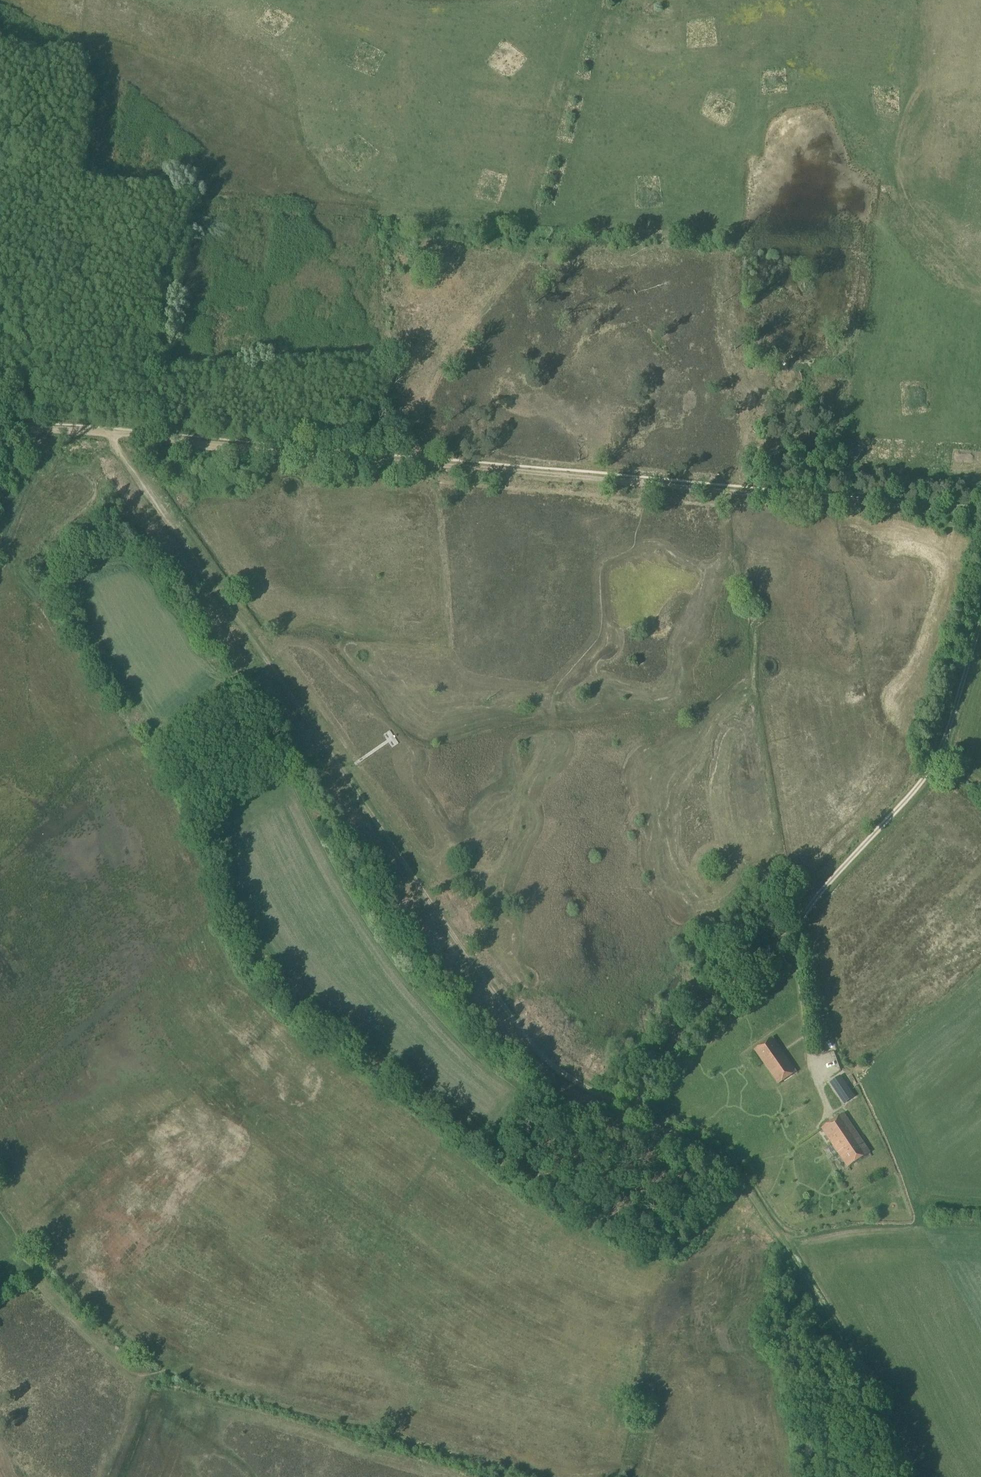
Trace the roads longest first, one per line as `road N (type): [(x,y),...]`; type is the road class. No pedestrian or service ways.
road 1 (track): [(980,507),(108,431)]

